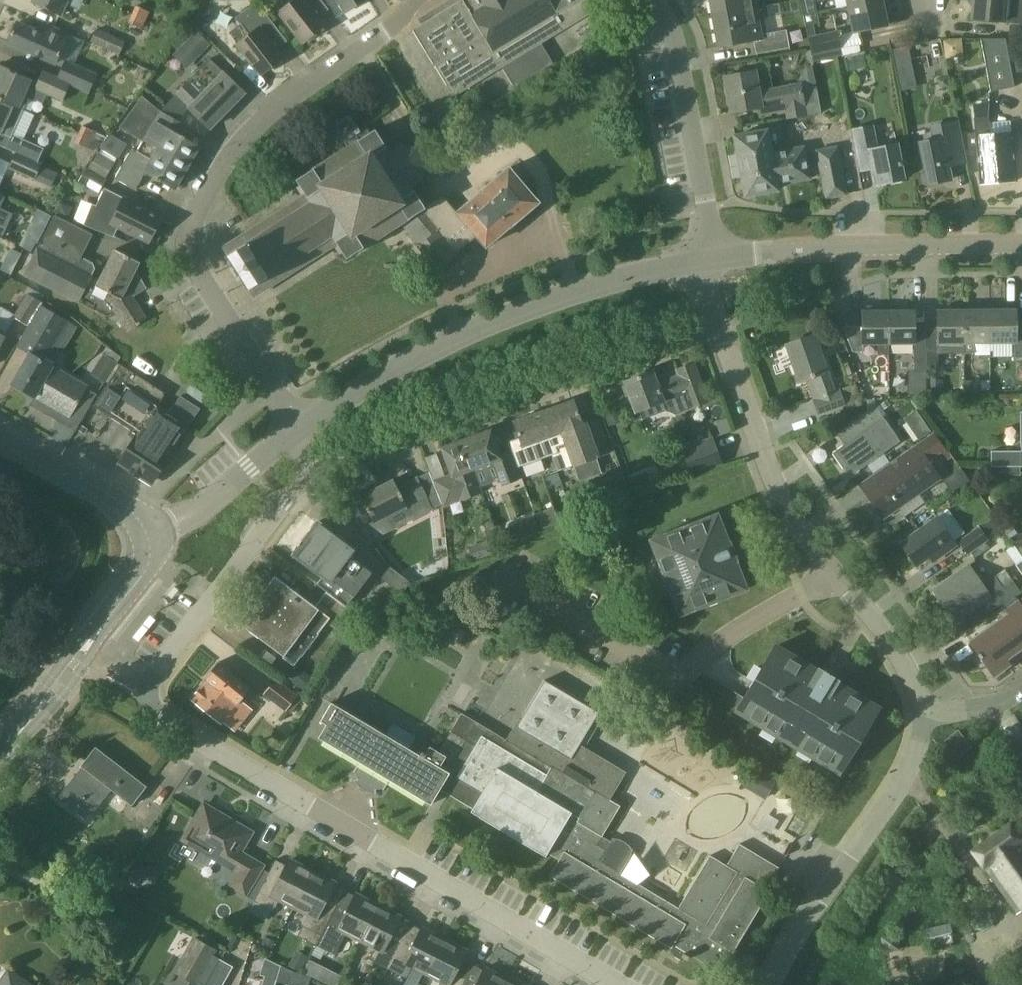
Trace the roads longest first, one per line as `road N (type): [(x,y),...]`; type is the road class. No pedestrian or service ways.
road 1 (residential): [(299,427),(196,270),(189,244),(224,161),(275,108),(402,20),(414,0)]
road 2 (residential): [(616,984),(152,712),(147,695)]
road 3 (tertiary): [(299,427),(419,353),(574,288),(709,257)]
road 4 (residential): [(716,318),(315,469)]
road 5 (tertiary): [(709,257),(1021,246)]
road 6 (unclassified): [(772,984),(904,780),(920,713)]
road 7 (residential): [(315,469),(152,675),(147,695)]
road 8 (unclassified): [(833,572),(795,527),(716,318)]
road 9 (tertiary): [(709,257),(672,32),(655,0)]
road 10 (track): [(899,788),(941,812),(974,940),(999,984)]
road 11 (tertiary): [(154,540),(117,498),(0,431)]
road 12 (residential): [(833,572),(725,637),(679,678)]
road 13 (tertiary): [(154,540),(299,427)]
road 14 (unclassified): [(920,713),(914,677),(833,572)]
road 15 (tertiary): [(17,736),(65,693),(118,608)]
road 16 (tertiary): [(118,608),(65,659),(17,736)]

